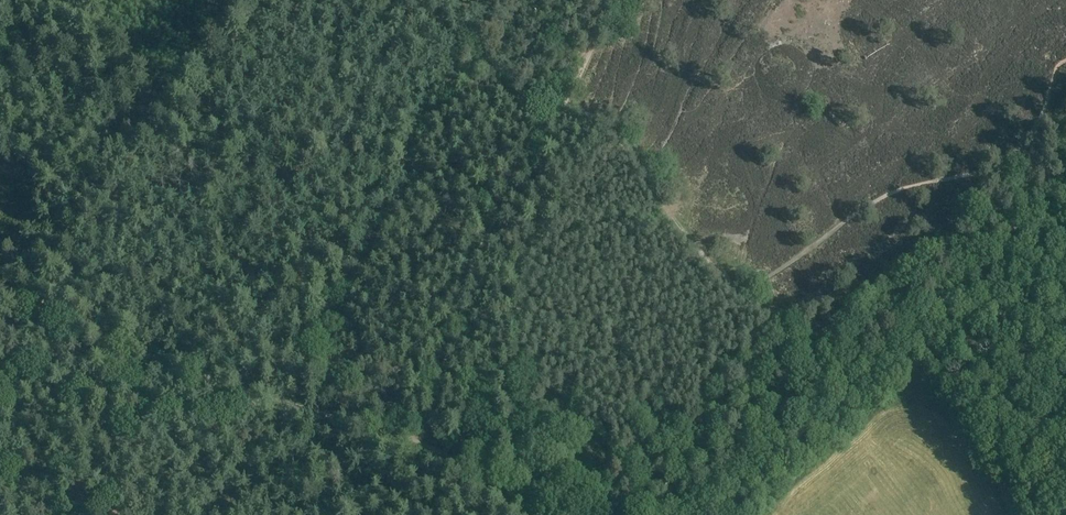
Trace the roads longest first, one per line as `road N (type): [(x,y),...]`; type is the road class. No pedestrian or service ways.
road 1 (track): [(247,0),(0,334)]
road 2 (track): [(0,291),(102,338),(319,415)]
road 3 (track): [(821,324),(751,354),(561,514)]
road 4 (track): [(681,514),(873,313)]
road 5 (track): [(441,77),(264,12),(251,0)]
road 6 (track): [(1065,307),(1018,294),(873,313)]
road 7 (track): [(406,437),(481,473),(535,514)]
road 8 (track): [(873,313),(821,324),(741,296)]
road 9 (track): [(218,514),(294,405)]
road 10 (track): [(560,102),(441,77)]

